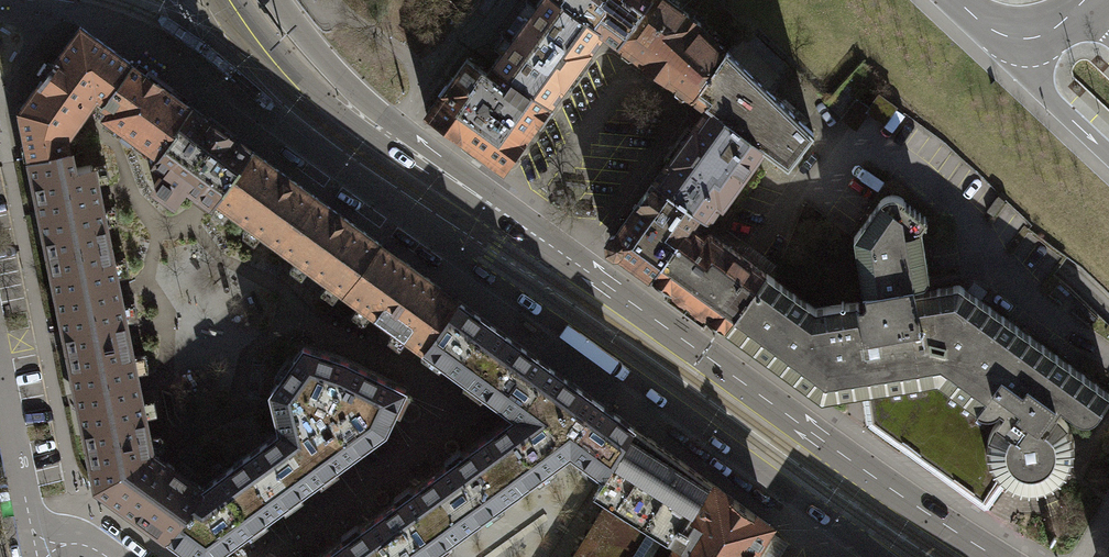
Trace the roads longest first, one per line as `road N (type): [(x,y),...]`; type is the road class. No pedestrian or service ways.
road 1 (primary): [(176,0),(209,64),(261,113),(879,556)]
road 2 (primary): [(997,556),(375,125)]
road 3 (tertiary): [(375,125),(282,71),(230,0)]
road 4 (residential): [(35,549),(0,366)]
road 5 (primary): [(375,125),(279,0)]

